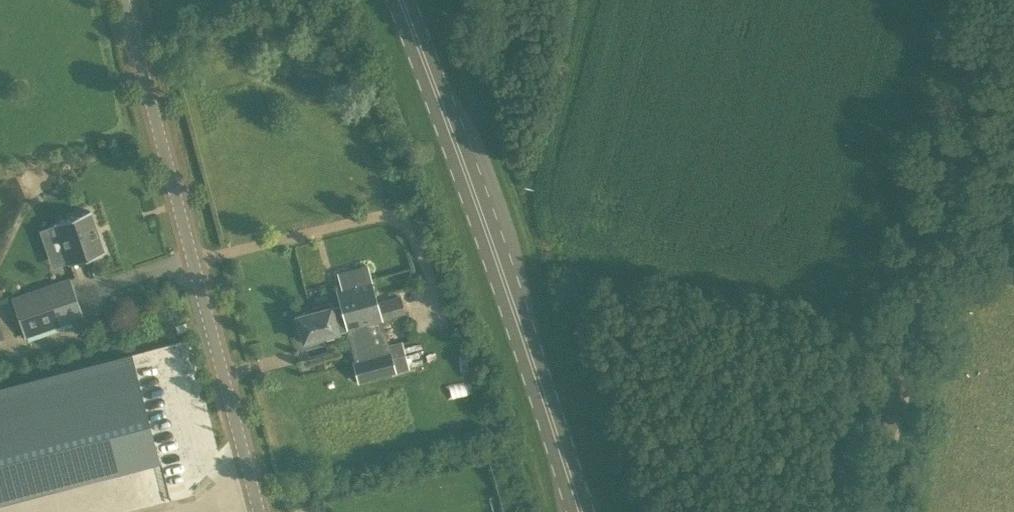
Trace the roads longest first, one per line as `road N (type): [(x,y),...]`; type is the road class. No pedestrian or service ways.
road 1 (primary): [(581,511),(396,0)]
road 2 (unclassified): [(259,511),(122,0)]
road 3 (tertiary): [(872,511),(999,0)]

